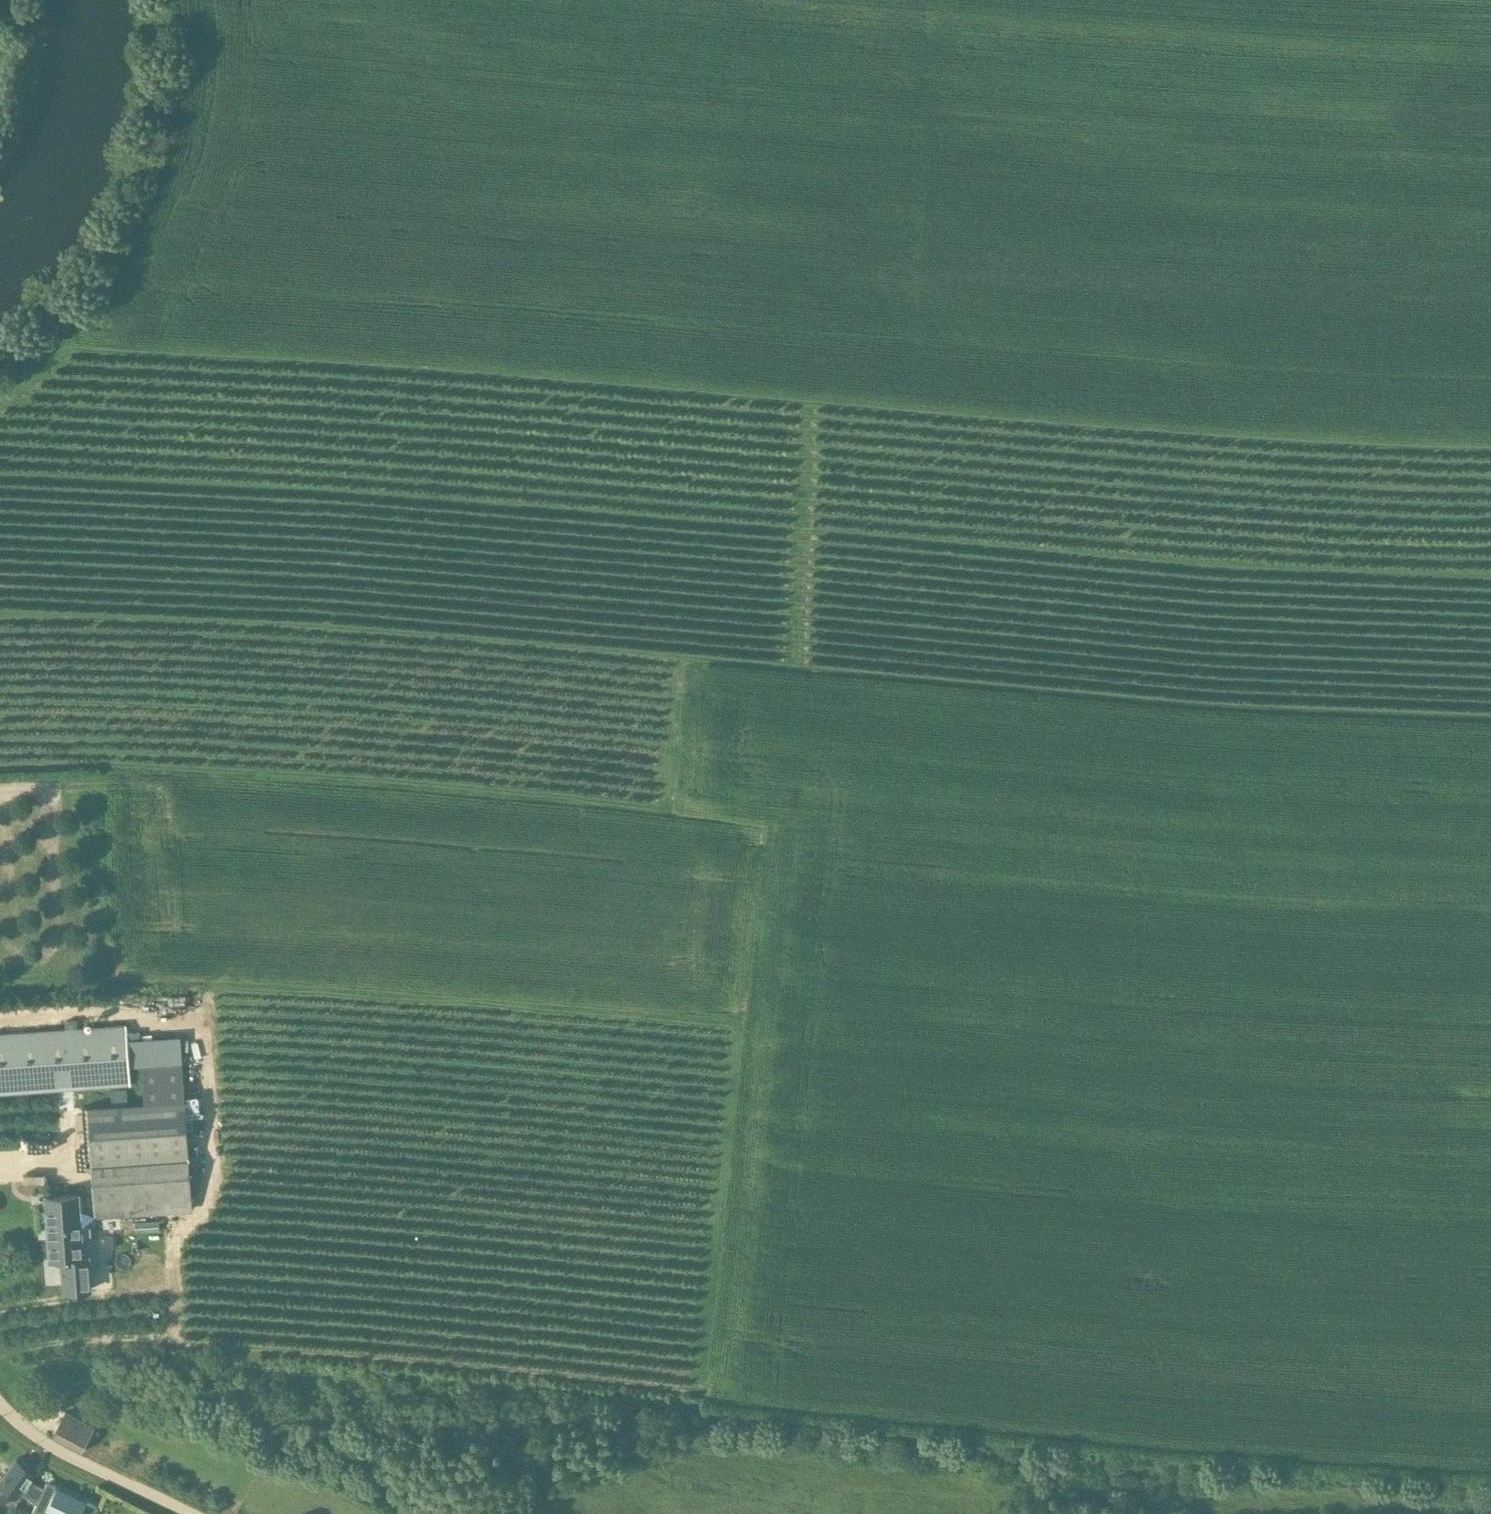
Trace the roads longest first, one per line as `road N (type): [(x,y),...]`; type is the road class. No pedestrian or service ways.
road 1 (track): [(0,1404),(52,1446),(191,1513)]

